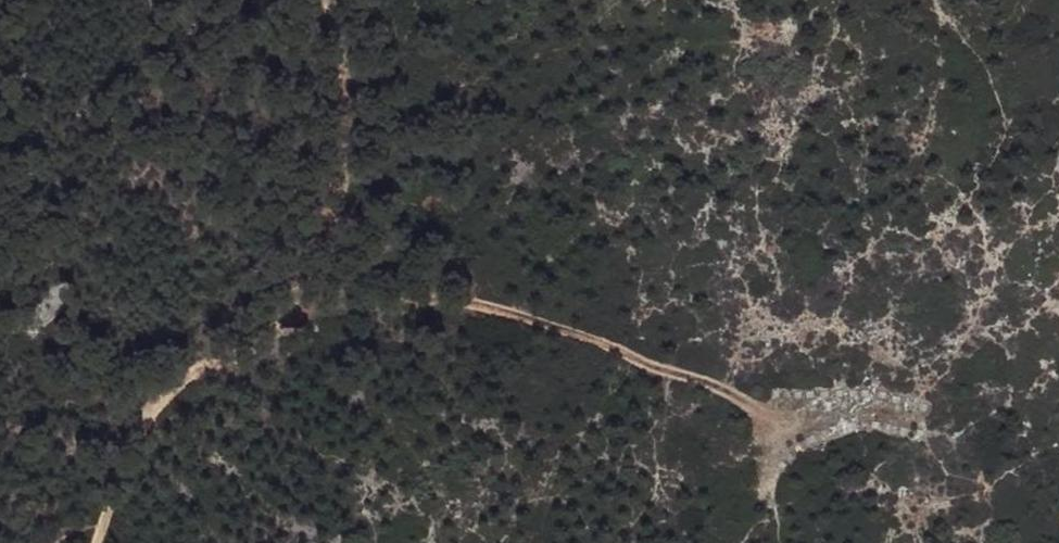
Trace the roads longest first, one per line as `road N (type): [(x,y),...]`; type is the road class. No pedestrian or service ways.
road 1 (track): [(910,432),(805,423),(662,374),(616,346),(459,298),(344,298),(305,311),(193,377)]
road 2 (track): [(81,542),(86,520),(193,377),(204,345),(206,311),(153,0)]
road 3 (track): [(914,0),(905,215),(910,432),(926,542)]

